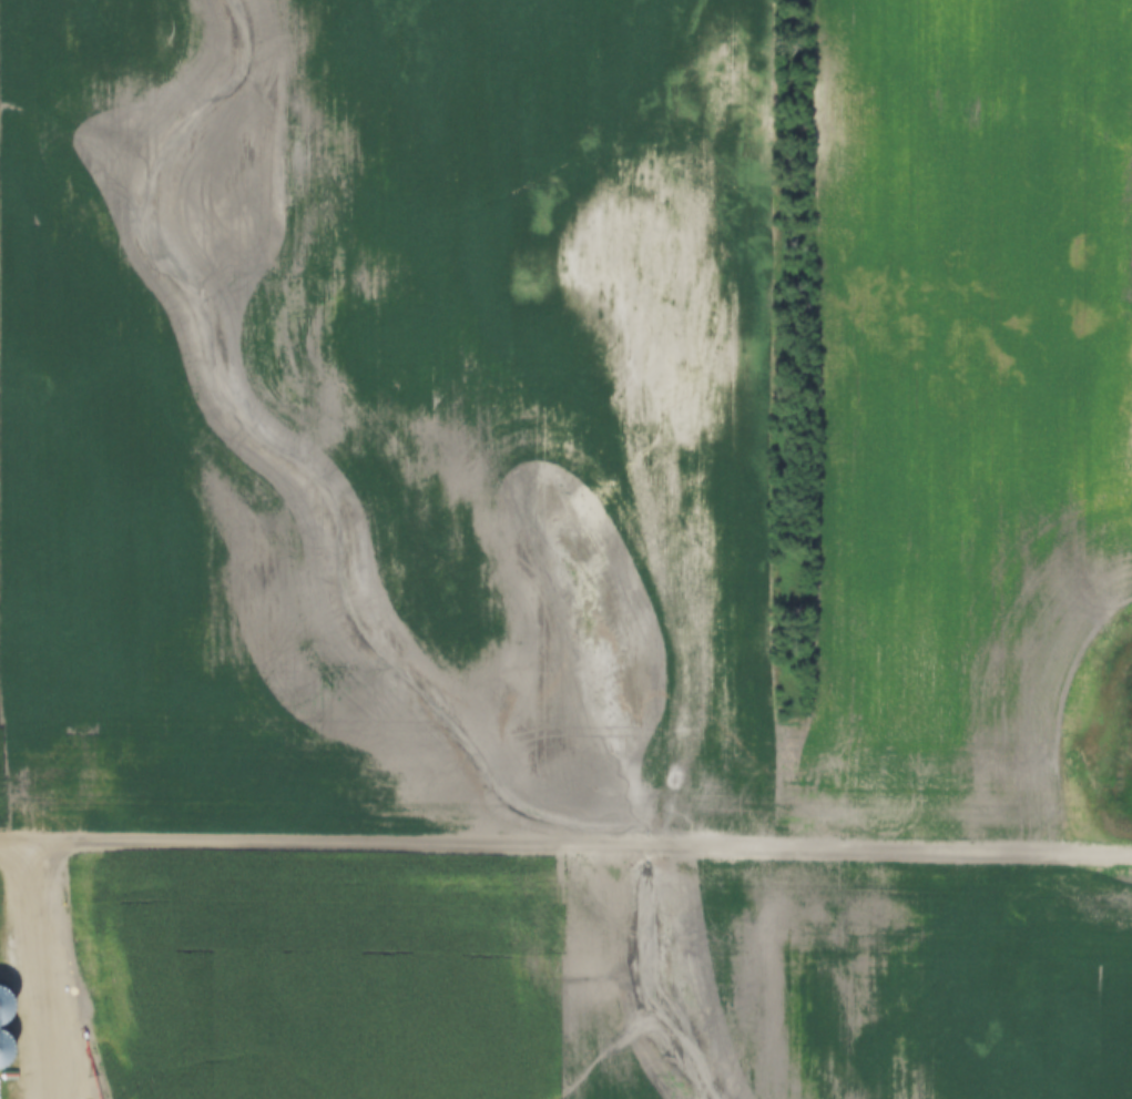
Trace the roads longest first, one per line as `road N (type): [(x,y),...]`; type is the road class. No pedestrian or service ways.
road 1 (track): [(1131,856),(13,844)]

